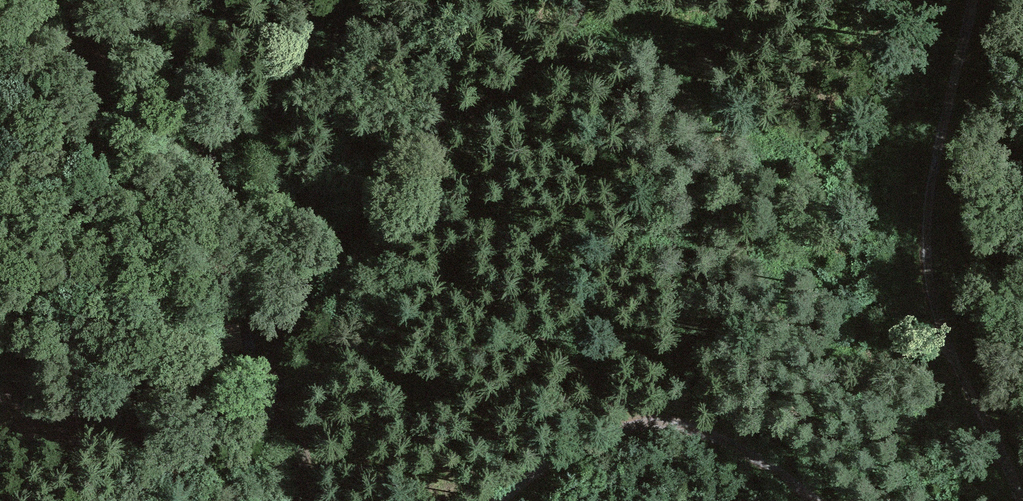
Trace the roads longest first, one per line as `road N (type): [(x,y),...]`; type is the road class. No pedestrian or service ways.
road 1 (track): [(657,429),(193,137),(50,35)]
road 2 (track): [(1022,500),(935,301),(929,213),(969,0)]
road 3 (track): [(322,500),(193,137)]
road 4 (track): [(501,500),(569,452),(626,432),(673,427),(729,443),(817,500)]
road 5 (track): [(254,500),(40,405),(0,402)]

